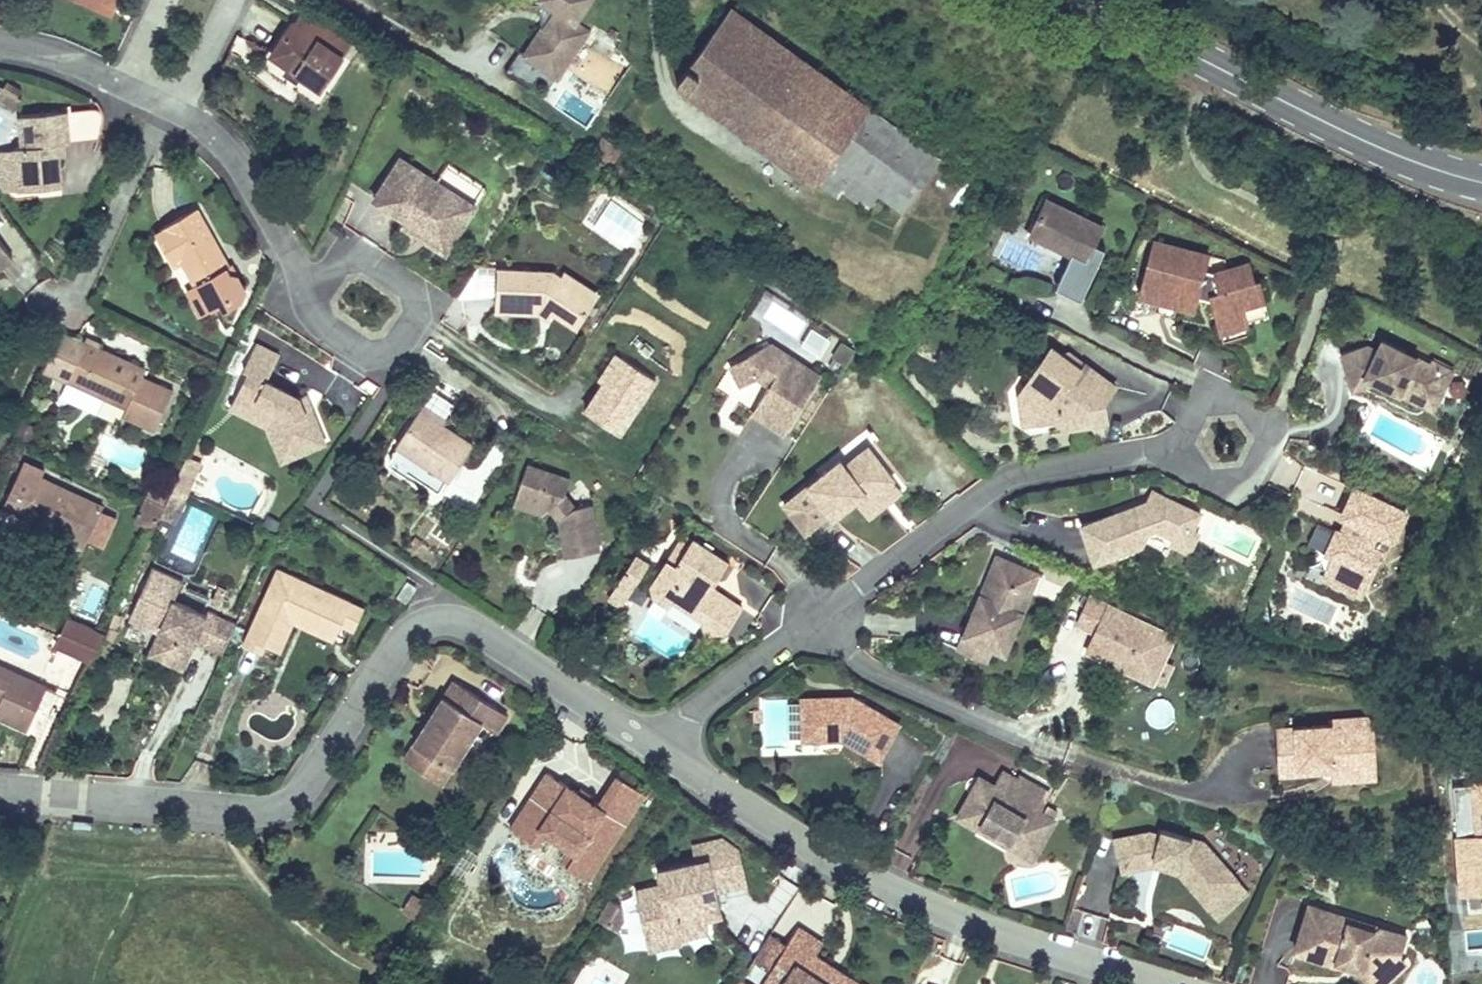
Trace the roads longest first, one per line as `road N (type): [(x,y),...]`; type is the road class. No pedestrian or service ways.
road 1 (residential): [(1184,445),(1003,483),(683,718),(653,749)]
road 2 (residential): [(1153,983),(884,888),(766,825),(653,749)]
road 3 (residential): [(653,749),(477,631),(427,624),(399,644),(297,798),(278,810),(231,812)]
road 4 (primary): [(1481,184),(1385,155),(1083,0)]
road 5 (residential): [(308,297),(222,146),(121,86),(0,46)]
road 6 (residential): [(308,297),(331,266),(368,261),(401,283),(413,312),(394,349),(381,355),(365,355),(312,319)]
road 7 (residential): [(0,790),(231,812)]
road 8 (residential): [(1184,445),(1194,467),(1214,480),(1249,474),(1267,443),(1254,409)]

